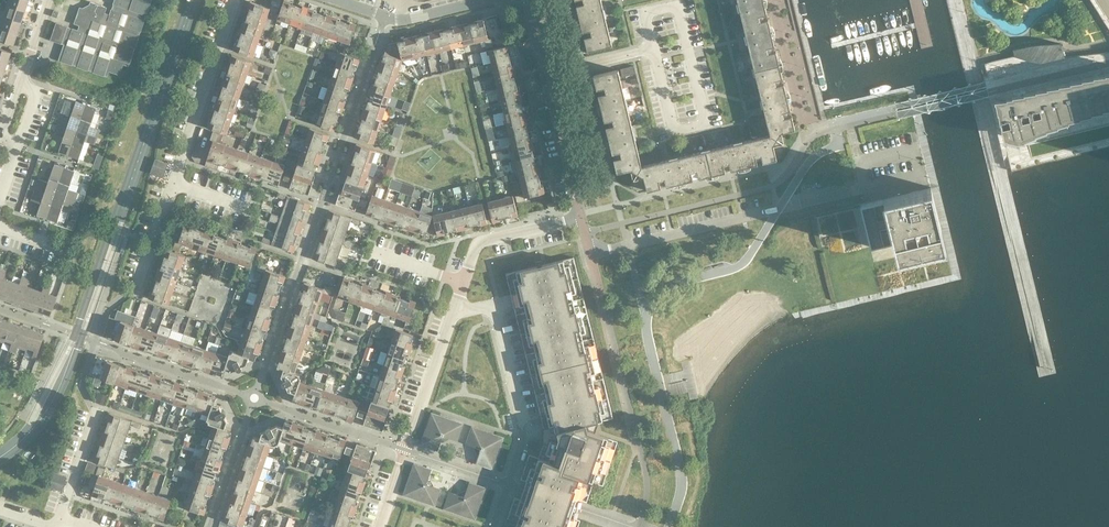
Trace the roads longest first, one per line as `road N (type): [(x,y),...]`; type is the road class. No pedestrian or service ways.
road 1 (residential): [(589,254),(916,179)]
road 2 (residential): [(139,288),(236,0)]
road 3 (residential): [(378,526),(448,303)]
road 4 (residential): [(448,303),(470,242),(580,215)]
road 5 (residential): [(448,303),(468,312),(494,306),(523,425)]
road 6 (residential): [(489,0),(398,21),(327,0)]
road 7 (residential): [(2,140),(49,0)]
road 8 (residential): [(580,215),(545,74)]
road 9 (residential): [(55,526),(98,407)]

